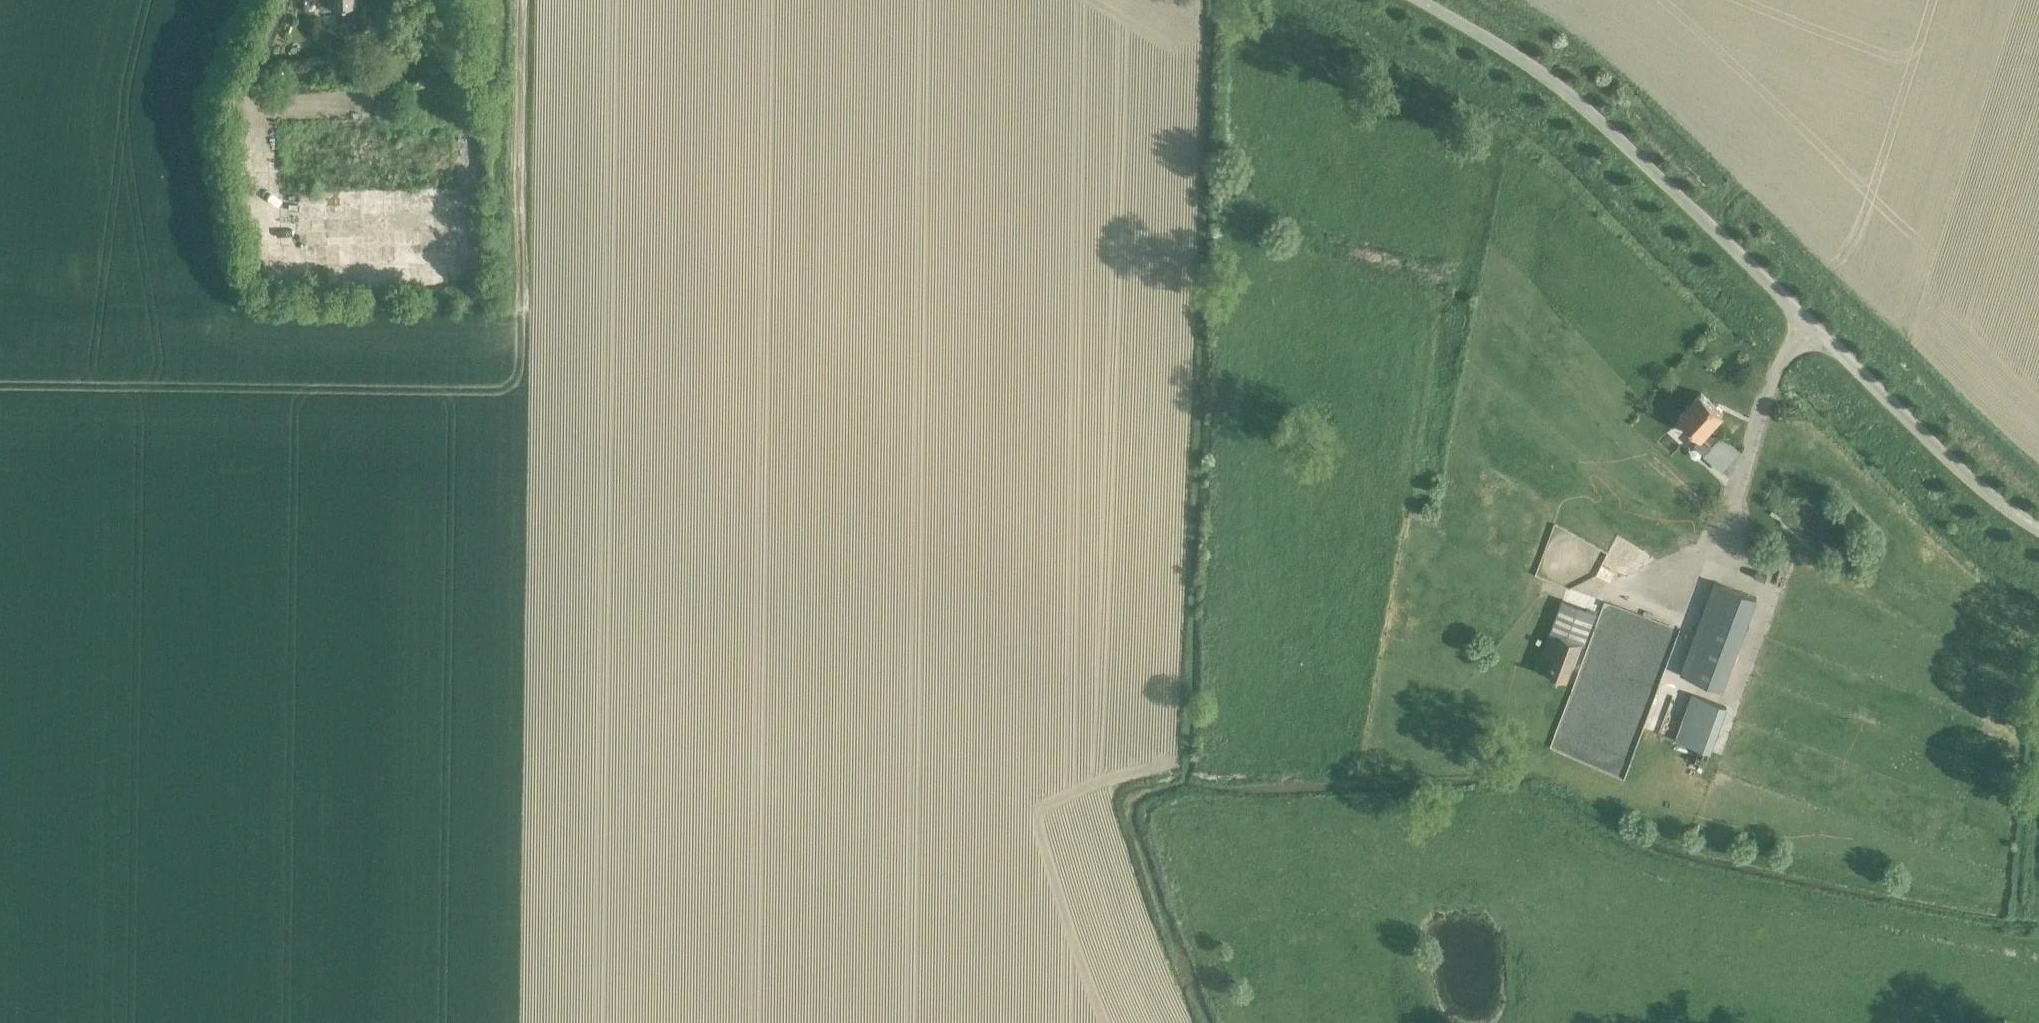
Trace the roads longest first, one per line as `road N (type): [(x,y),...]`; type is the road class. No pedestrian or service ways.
road 1 (unclassified): [(2038,529),(1968,478),(1581,105),(1416,0)]

